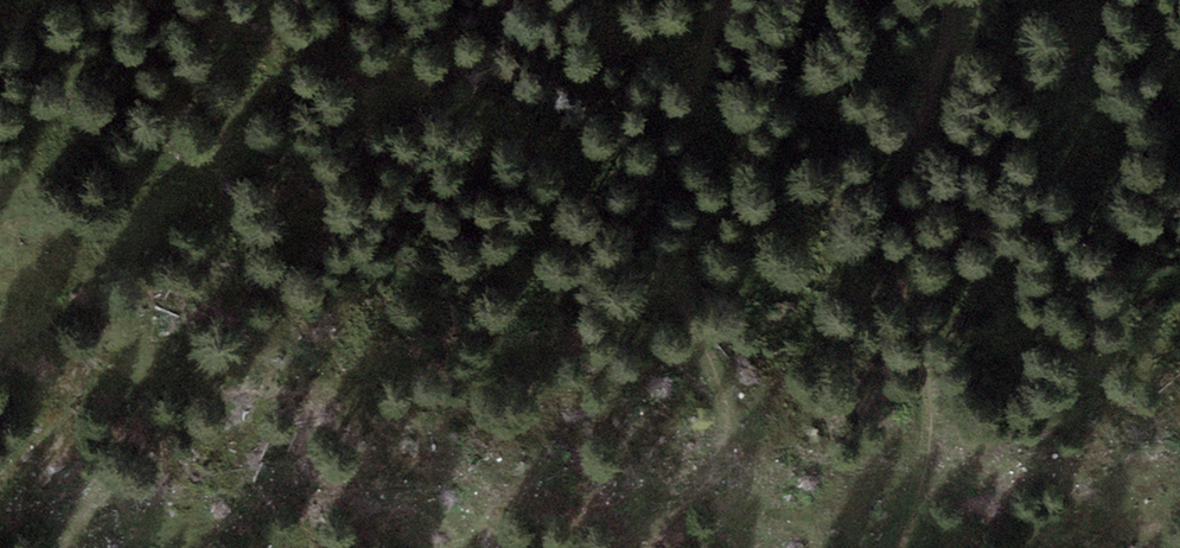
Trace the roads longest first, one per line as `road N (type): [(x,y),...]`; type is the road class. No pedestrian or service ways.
road 1 (track): [(729,0),(690,98),(651,134),(637,181),(644,218),(715,372),(726,422),(717,465),(685,502),(609,547)]
road 2 (track): [(947,0),(900,227),(928,343),(930,440),(898,547)]
road 3 (track): [(138,547),(126,499),(112,491),(95,503),(74,547)]

